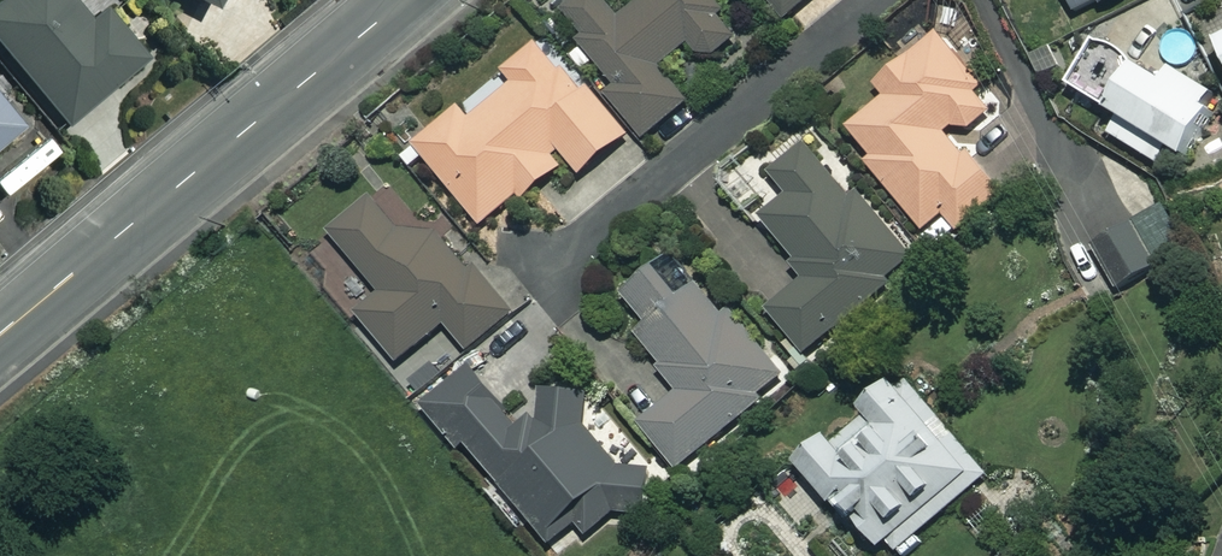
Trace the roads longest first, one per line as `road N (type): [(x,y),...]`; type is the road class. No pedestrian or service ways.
road 1 (tertiary): [(403,0),(0,334)]

